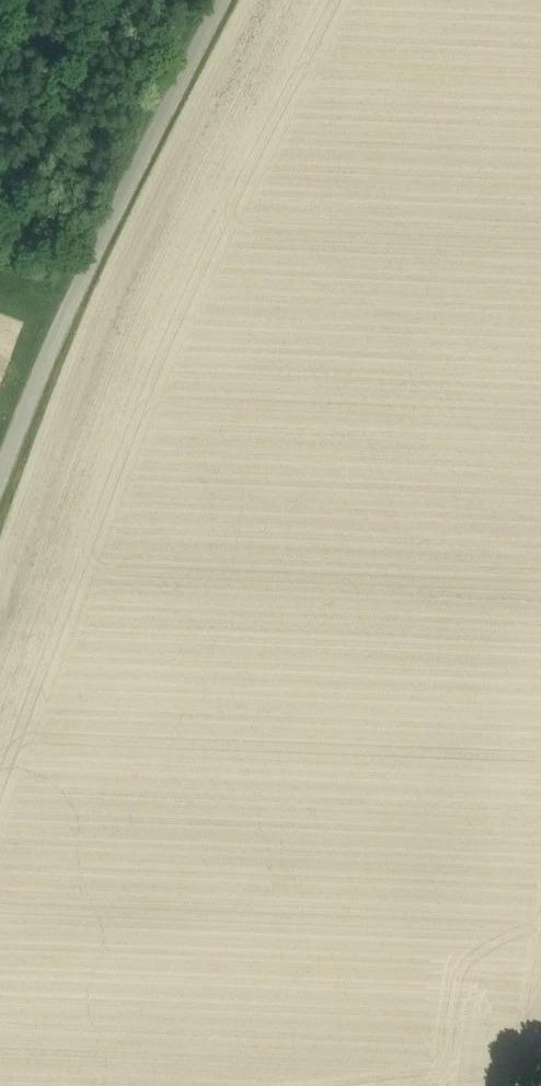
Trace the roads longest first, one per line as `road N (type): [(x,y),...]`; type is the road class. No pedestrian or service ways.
road 1 (unclassified): [(0,485),(112,206),(216,0)]

